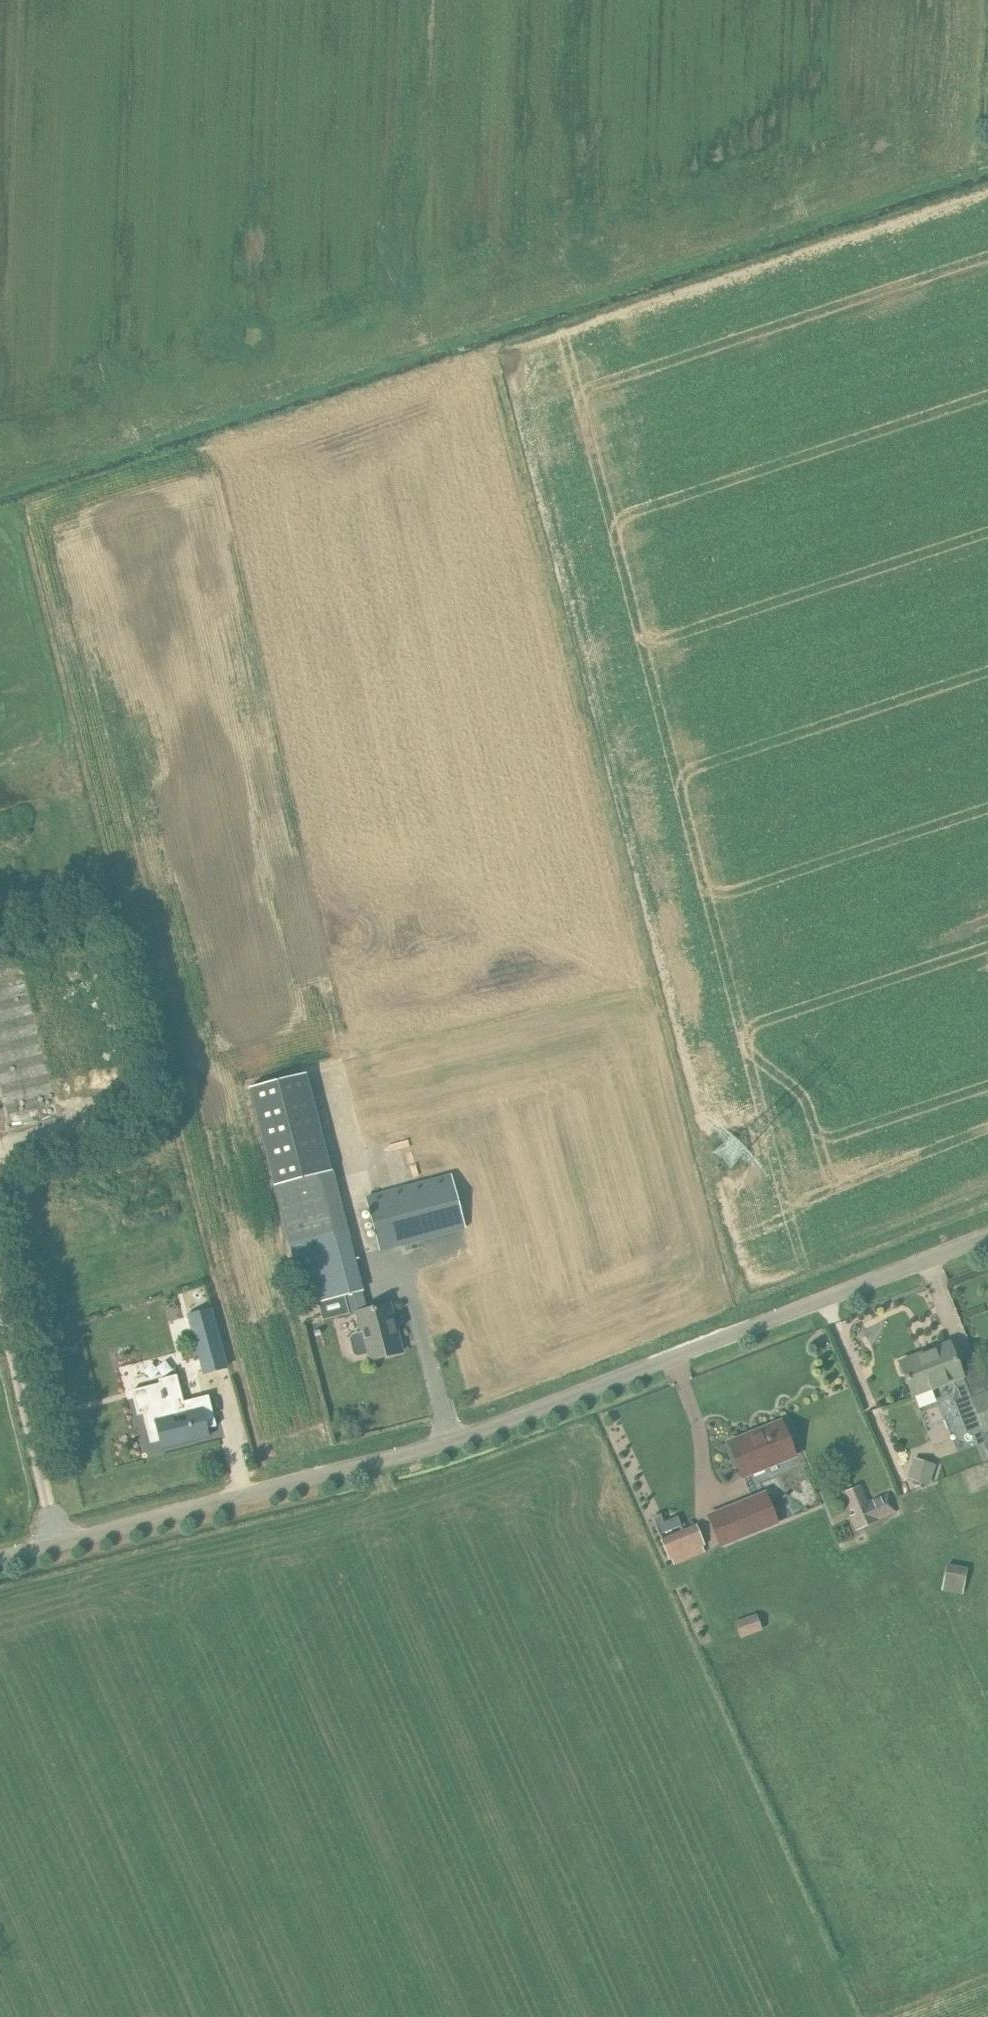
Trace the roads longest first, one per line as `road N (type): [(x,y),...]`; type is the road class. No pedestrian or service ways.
road 1 (unclassified): [(0,1555),(437,1445),(561,1405),(987,1232)]

